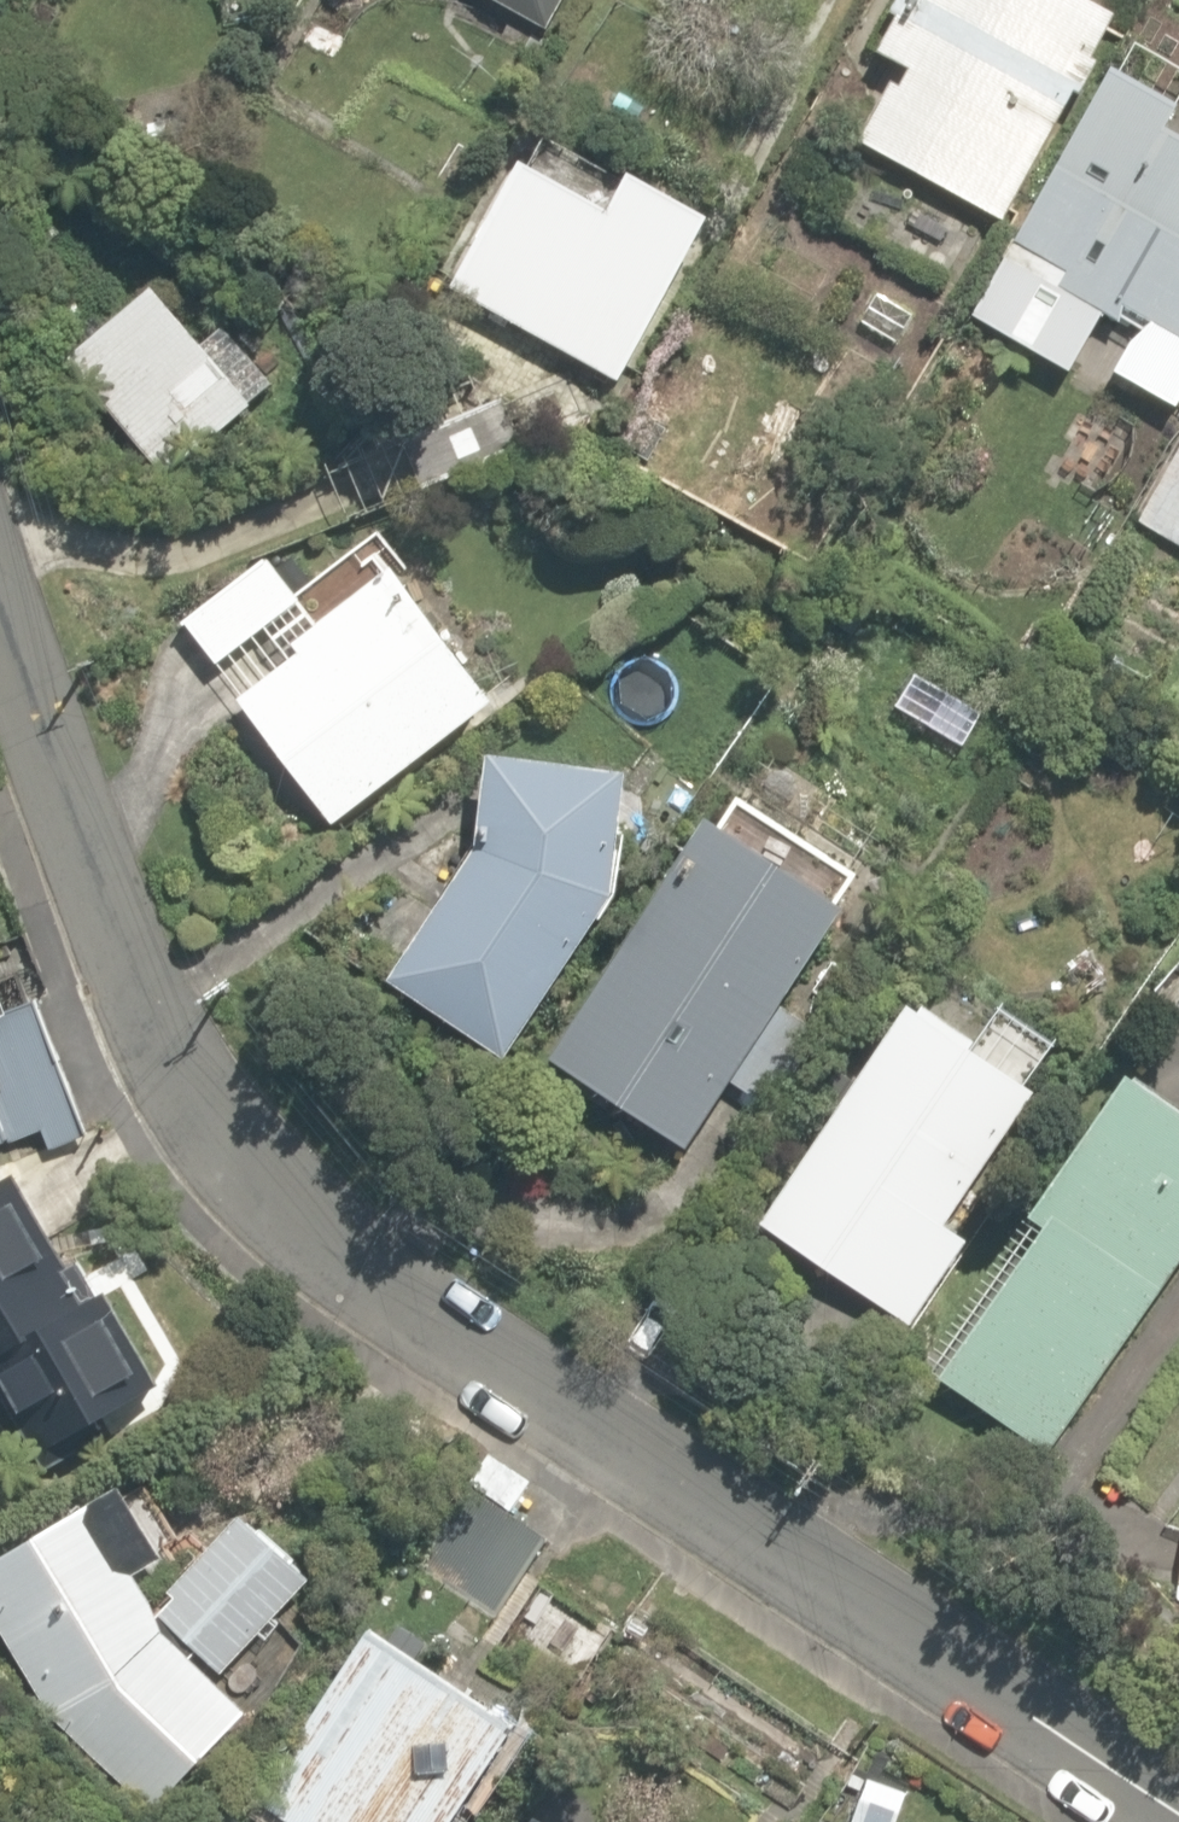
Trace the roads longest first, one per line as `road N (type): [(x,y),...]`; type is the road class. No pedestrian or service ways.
road 1 (residential): [(1149,1821),(481,1366),(241,1178),(176,1087),(60,817),(0,638)]

